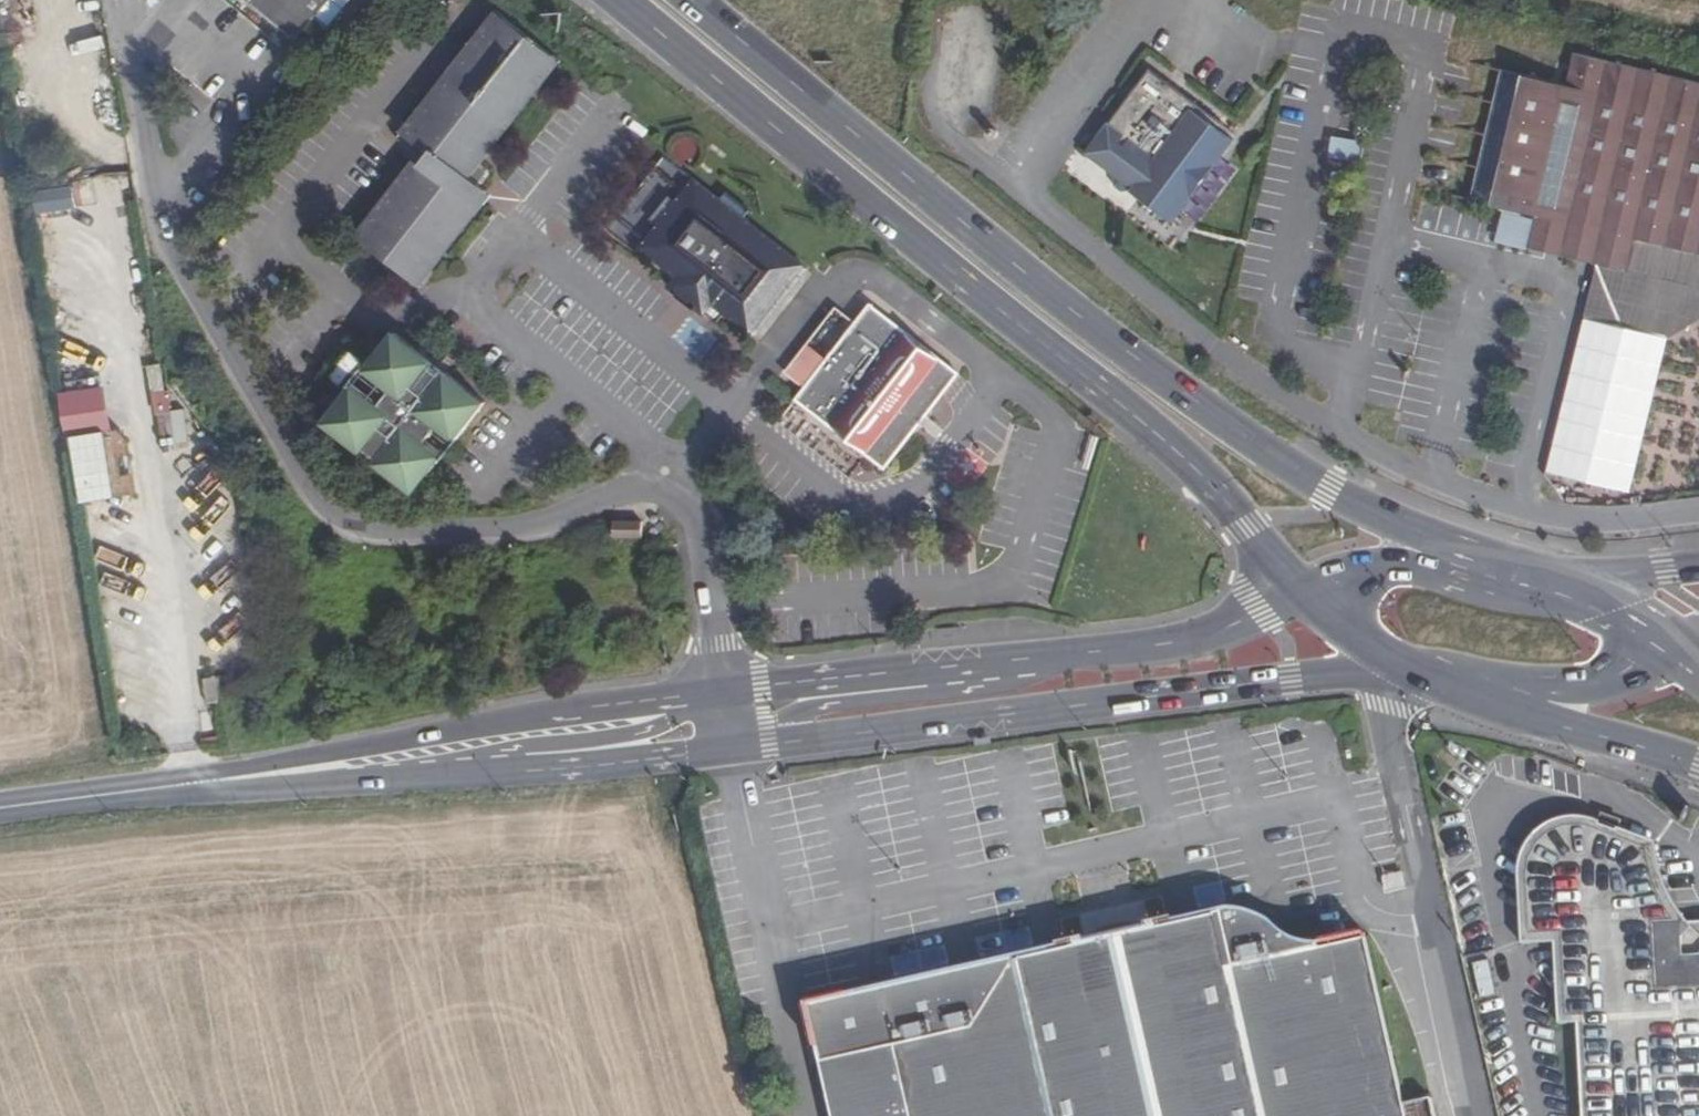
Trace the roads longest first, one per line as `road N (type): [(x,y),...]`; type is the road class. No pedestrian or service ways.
road 1 (primary): [(1513,567),(1297,472),(1126,352),(694,0)]
road 2 (primary): [(622,0),(1168,443),(1309,592)]
road 3 (secondary): [(734,745),(1343,671),(1414,673)]
road 4 (secondary): [(116,793),(555,769),(734,745)]
road 5 (secondary): [(725,689),(180,775),(116,793)]
road 6 (secondary): [(1309,592),(1180,642),(725,689)]
road 7 (primary): [(1414,673),(1534,719),(1698,765)]
road 8 (secondary): [(1414,673),(1587,683),(1673,646)]
road 9 (secondary): [(1513,567),(1392,564),(1309,592)]
road 10 (secondary): [(1698,566),(1613,575),(1513,567)]
road 11 (primary): [(1673,646),(1619,609),(1513,567)]
road 12 (primary): [(1309,592),(1414,673)]

